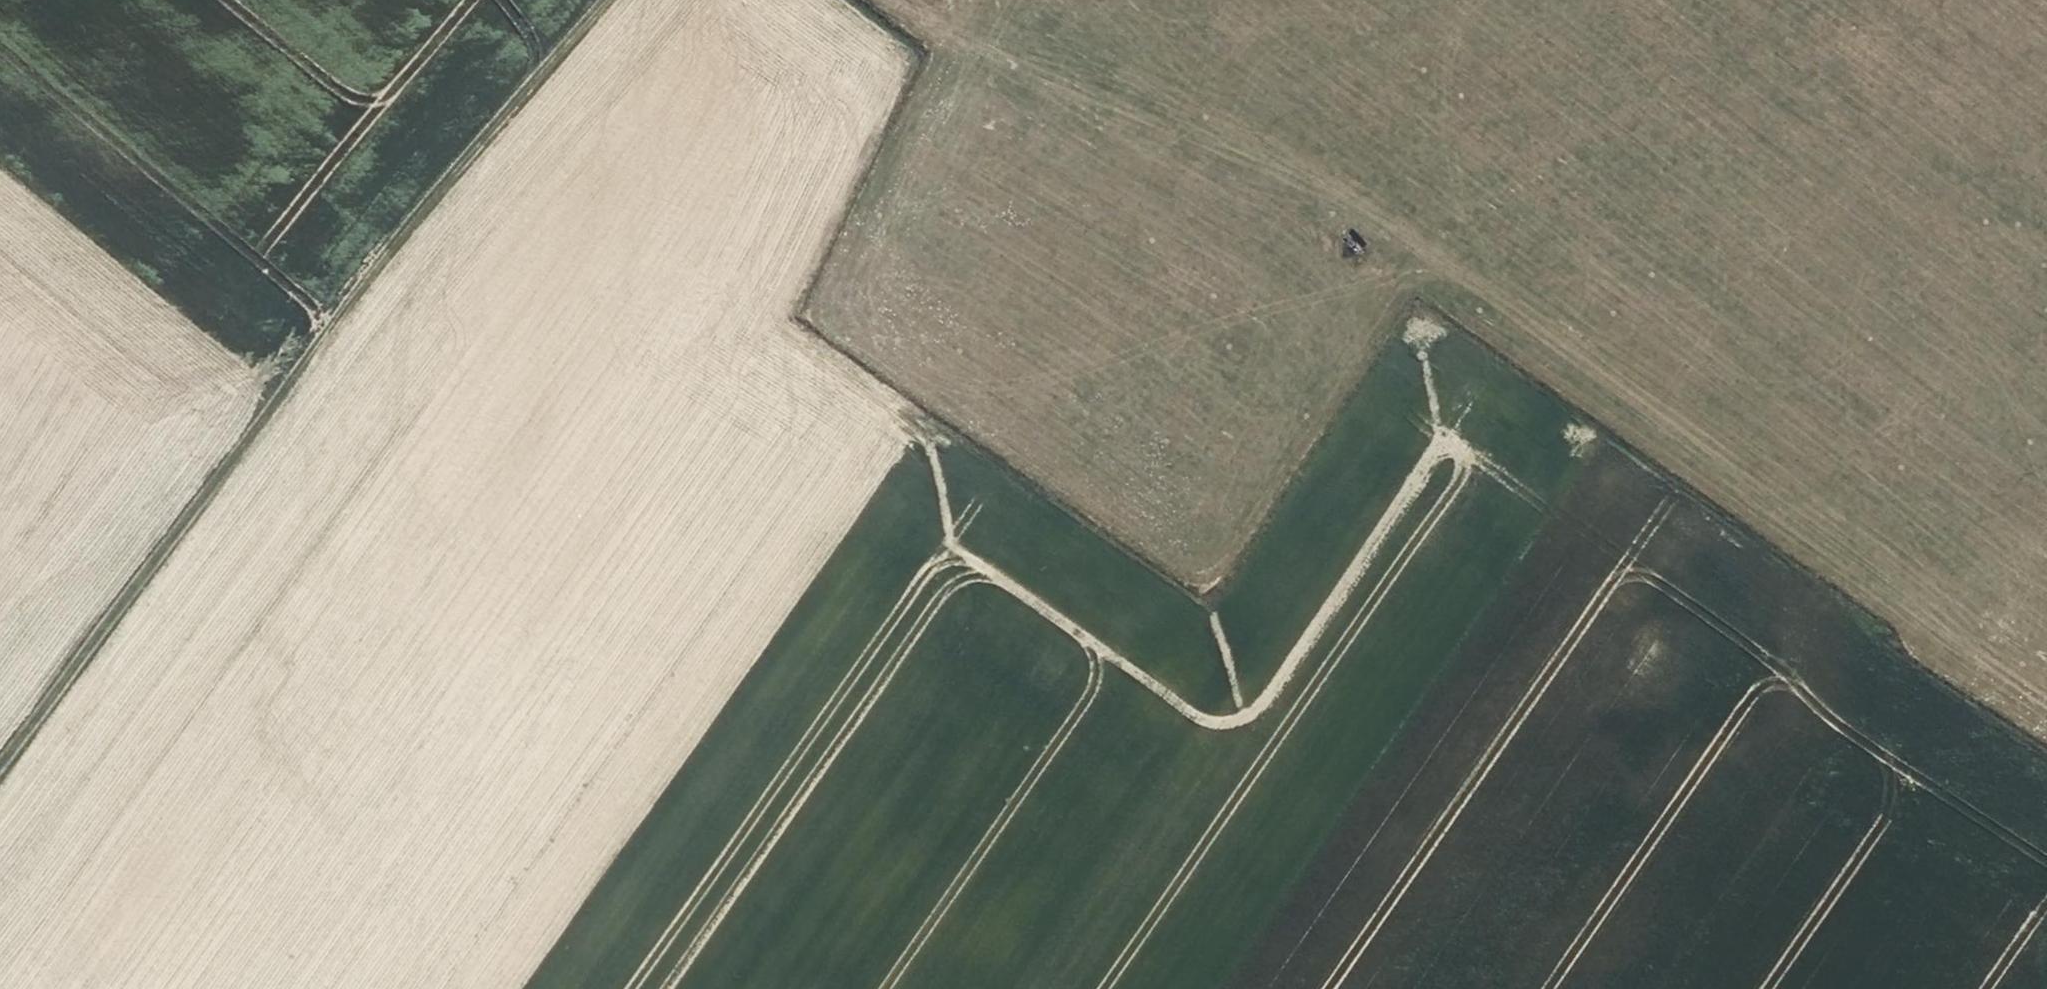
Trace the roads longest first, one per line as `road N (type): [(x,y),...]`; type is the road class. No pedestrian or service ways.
road 1 (track): [(585,0),(372,255),(0,751)]

